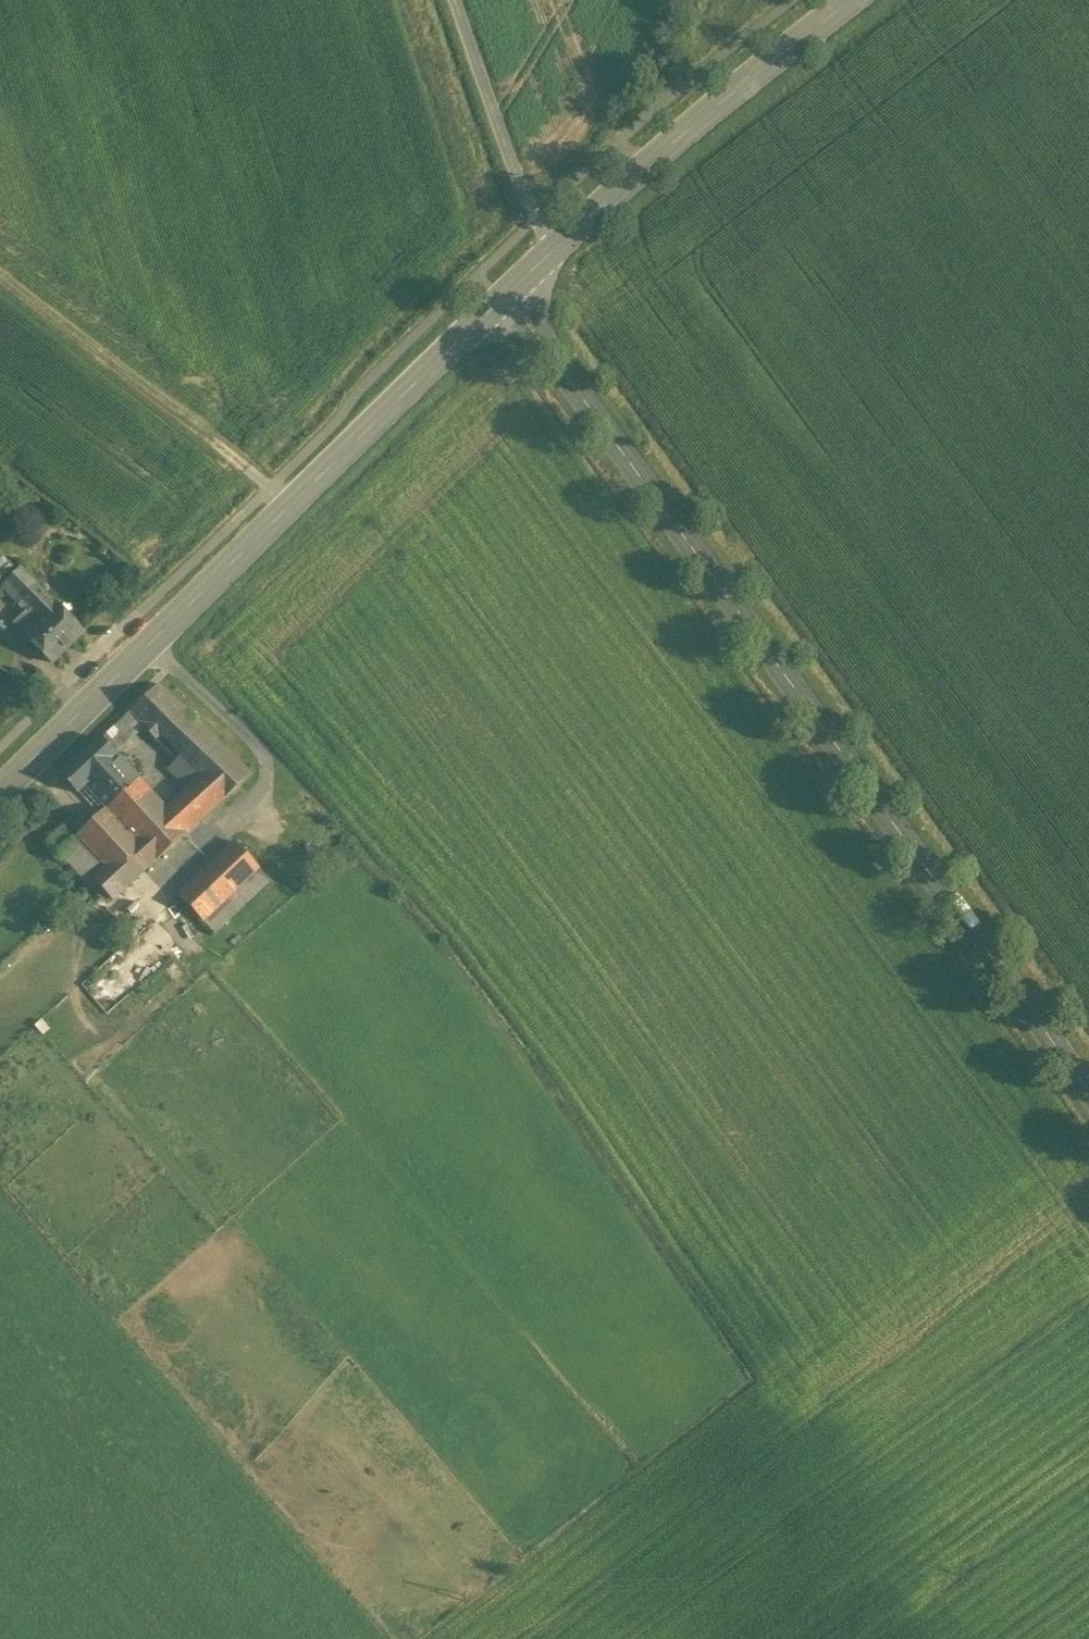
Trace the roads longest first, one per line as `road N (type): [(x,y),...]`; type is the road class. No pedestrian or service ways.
road 1 (unclassified): [(1088,1095),(525,320),(501,299)]
road 2 (secondary): [(501,299),(0,793)]
road 3 (secondary): [(852,0),(551,246),(501,299)]
road 4 (track): [(536,221),(454,0)]

